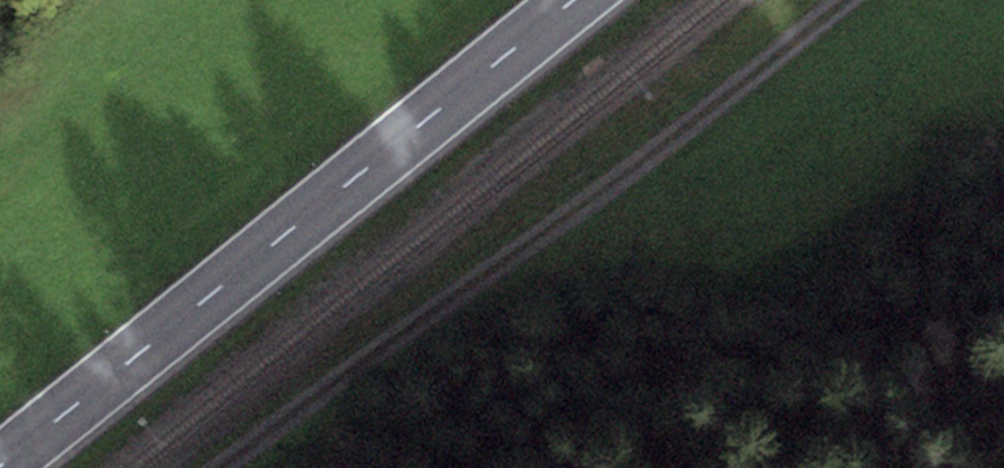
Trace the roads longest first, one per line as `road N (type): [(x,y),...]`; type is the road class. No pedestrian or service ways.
road 1 (track): [(270,467),(880,0)]
road 2 (secondary): [(600,0),(27,467)]

